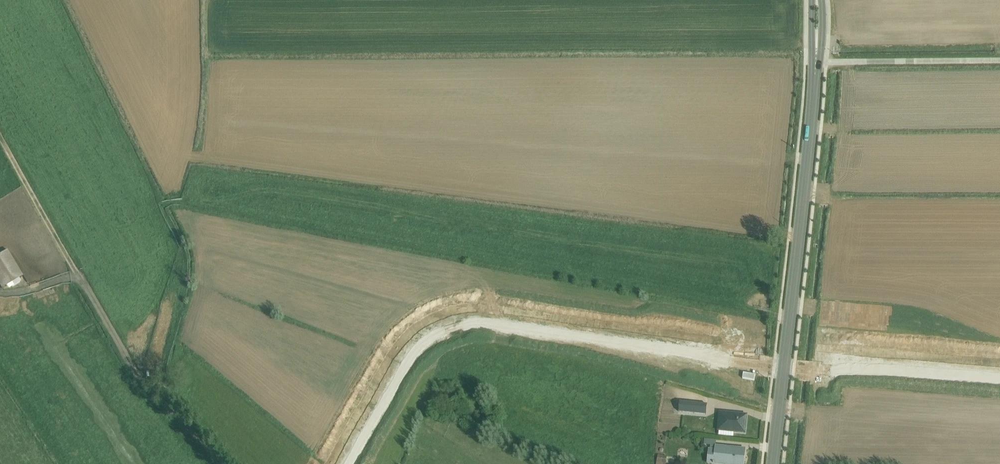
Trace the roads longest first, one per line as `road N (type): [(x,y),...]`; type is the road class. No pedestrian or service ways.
road 1 (tertiary): [(812,64),(773,463)]
road 2 (unclassified): [(999,62),(812,64)]

